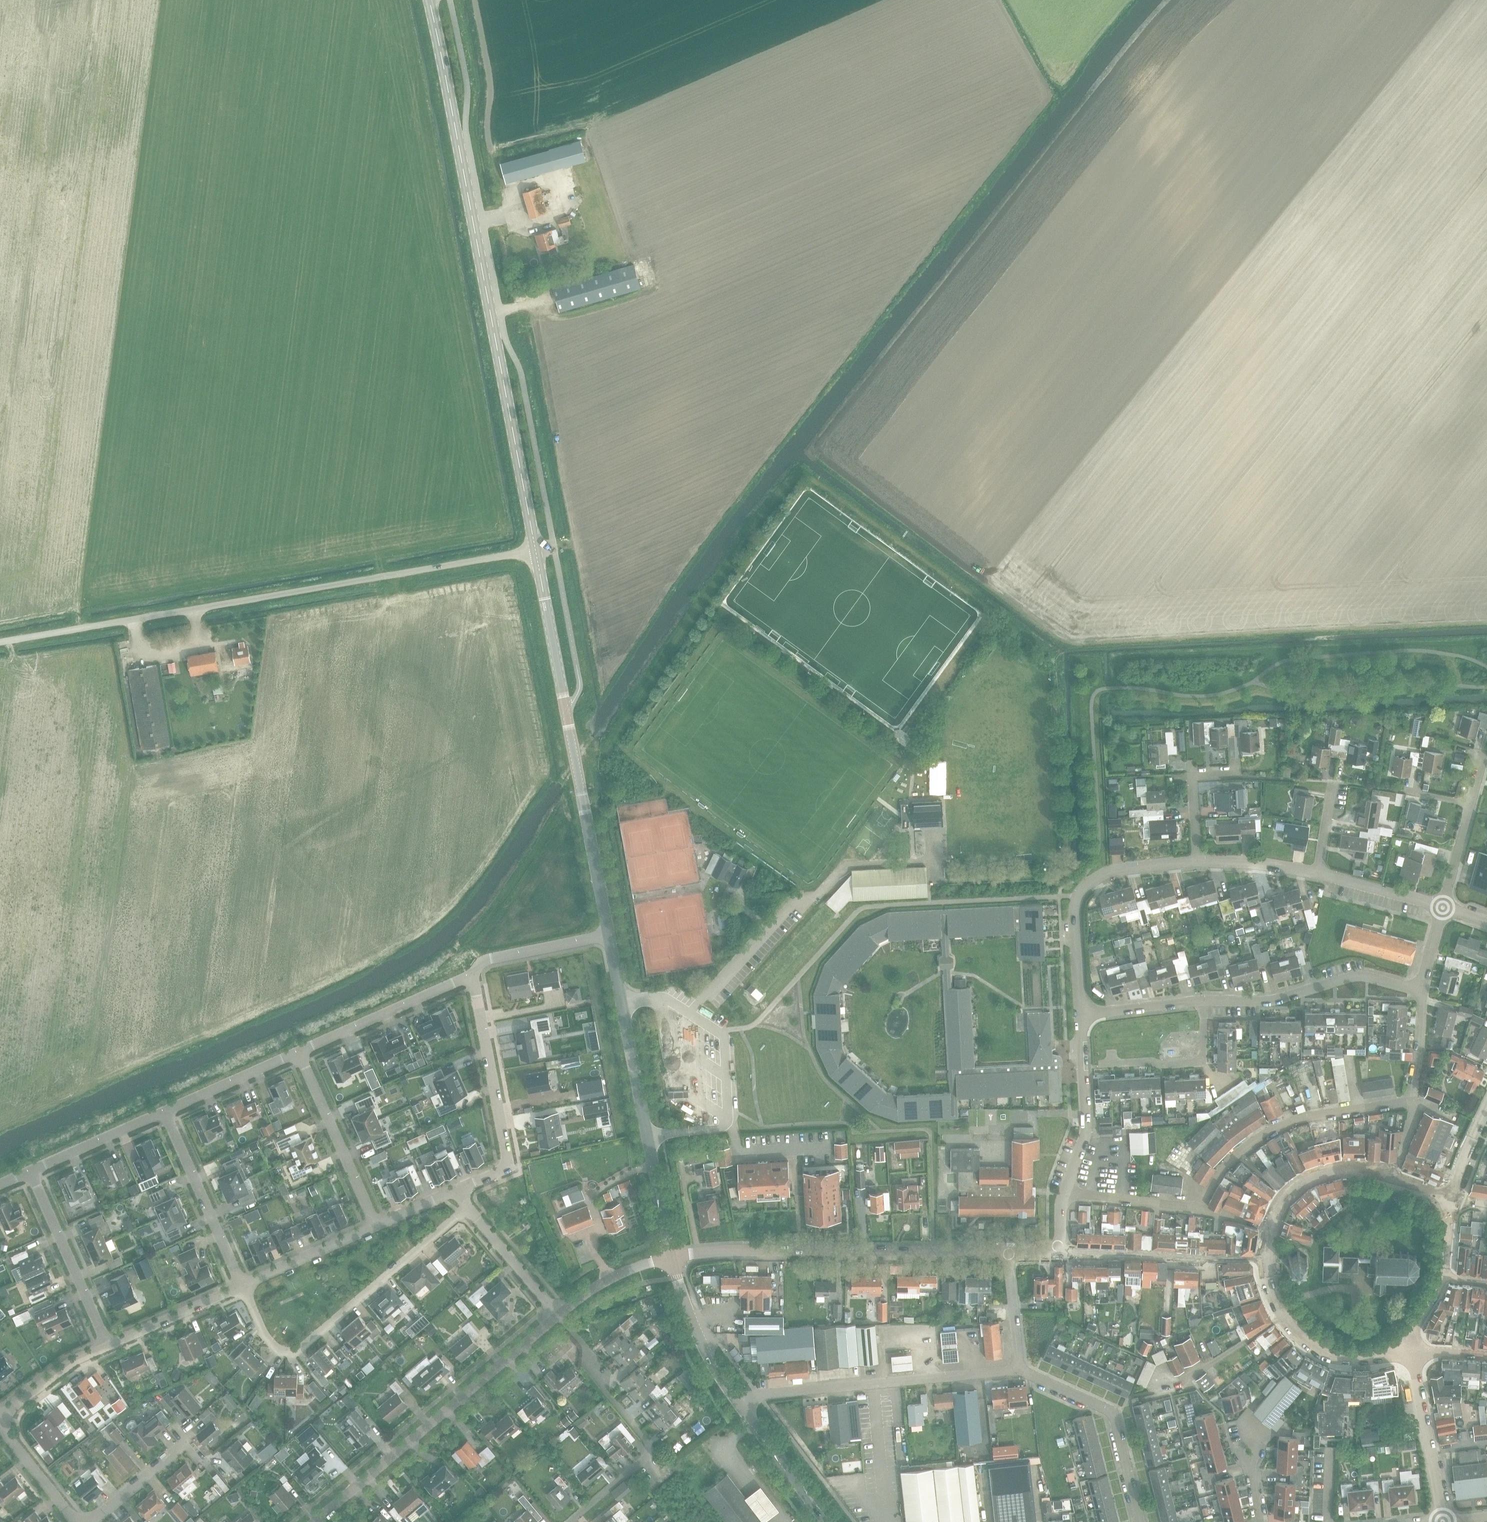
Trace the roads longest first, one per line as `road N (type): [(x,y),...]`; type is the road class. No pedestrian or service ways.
road 1 (tertiary): [(535,549),(427,0)]
road 2 (unclassified): [(0,646),(535,549)]
road 3 (tertiary): [(608,936),(535,549)]
road 4 (unclassified): [(671,1260),(1008,1252)]
road 5 (tertiary): [(671,1260),(608,936)]
road 6 (residential): [(462,1208),(299,1350),(281,1354),(260,1331),(243,1287)]
road 7 (residential): [(320,1521),(557,1317)]
road 8 (unclassified): [(741,1405),(756,1395),(1020,1372)]
road 9 (residential): [(1200,1209),(1220,1171),(1254,1140),(1295,1121),(1414,1100)]
road 10 (residential): [(578,1521),(659,1457),(602,1383),(580,1338)]
road 11 (residential): [(460,1191),(508,1172),(466,982)]
road 12 (residential): [(1207,1000),(1259,1002),(1362,975),(1422,987)]
road 13 (unclassified): [(1020,1372),(1115,1412),(1140,1521)]
road 14 (residential): [(1059,1250),(1265,1260)]
road 15 (residential): [(1411,1347),(1339,1354),(1312,1343),(1286,1313),(1265,1260)]
road 16 (residential): [(30,1170),(106,1344)]
road 17 (residential): [(374,1227),(299,1054)]
road 18 (unclassified): [(1063,1194),(1086,1130),(1082,1011)]
road 19 (residential): [(243,1287),(168,1116)]
road 20 (residential): [(466,982),(299,1054)]
road 21 (unclassified): [(1442,1521),(1411,1347)]
road 22 (residential): [(1111,1052),(1111,1063),(1200,1064),(1207,1000)]
road 23 (tertiary): [(741,1405),(698,1337),(671,1260)]
road 24 (residential): [(1270,1229),(1294,1190),(1322,1177),(1345,1169),(1396,1173)]
road 25 (residential): [(608,936),(488,968),(466,982)]
road 26 (residential): [(106,1344),(243,1287)]
road 27 (residential): [(168,1116),(30,1170)]
road 28 (residential): [(299,1054),(168,1116)]
road 29 (residential): [(557,1317),(462,1208)]
road 30 (residential): [(243,1287),(374,1227)]
road 31 (tertiary): [(825,1521),(741,1405)]
road 32 (residential): [(1240,773),(1192,774),(1194,865)]
road 33 (residential): [(1063,1194),(1200,1209)]
road 34 (residential): [(74,1521),(3,1429),(2,1414)]
road 35 (unclassified): [(557,1317),(612,1277),(671,1260)]
road 36 (unclassified): [(1440,907),(1318,874)]
road 37 (unclassified): [(1082,1011),(1073,908),(1084,888)]
road 38 (residential): [(1082,1011),(1207,1000)]
road 39 (residential): [(2,1414),(106,1344)]
road 40 (unclassified): [(1318,874),(1194,865)]
road 41 (residential): [(89,1521),(185,1443)]
road 42 (unclassified): [(1020,1372),(1008,1252)]

